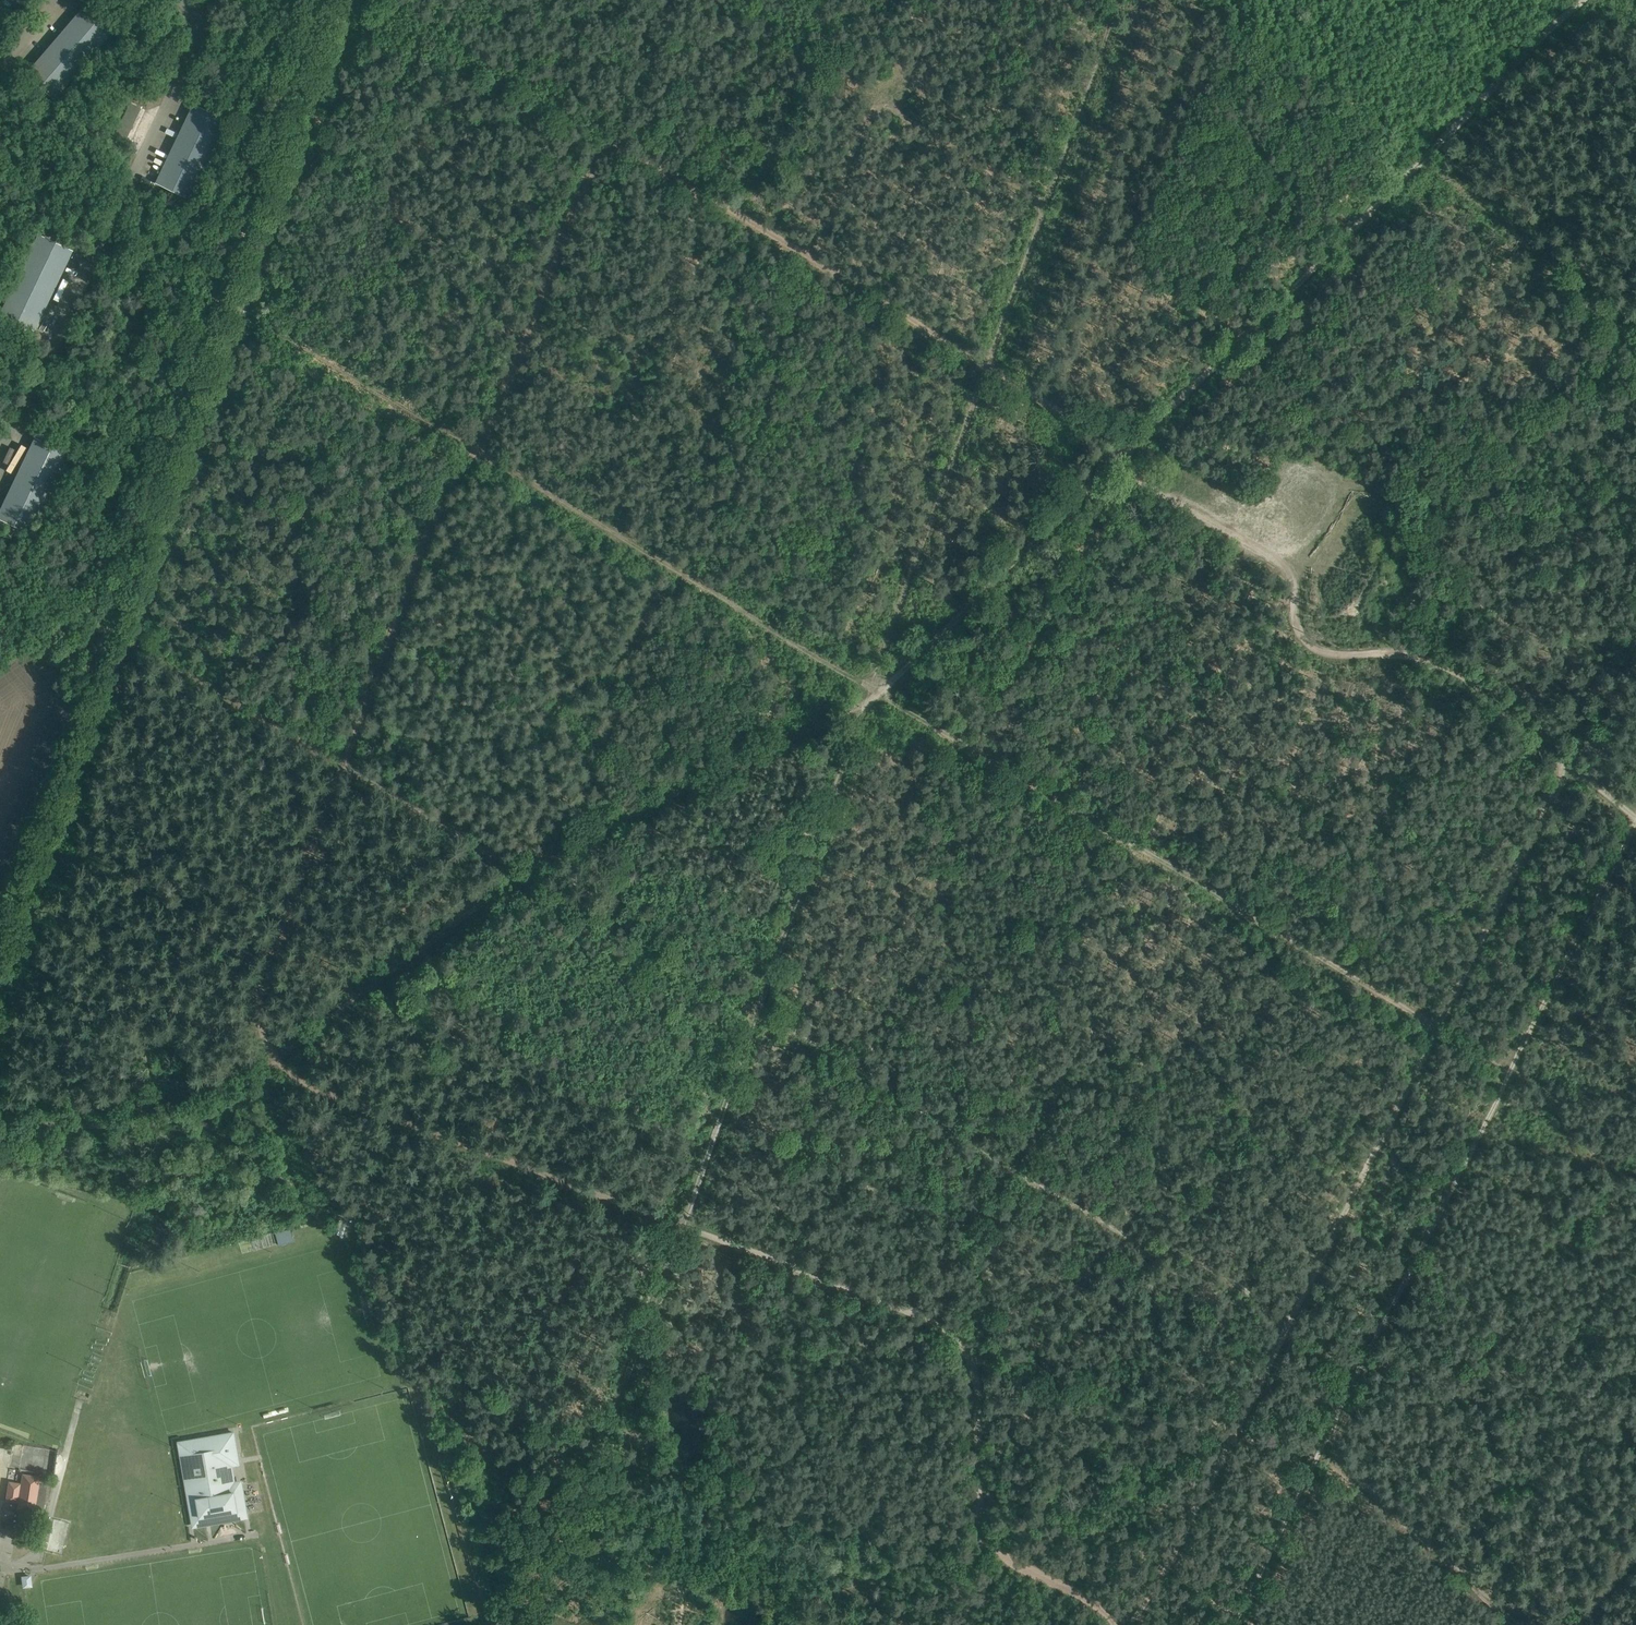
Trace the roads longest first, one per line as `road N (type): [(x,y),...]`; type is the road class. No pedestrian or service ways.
road 1 (track): [(0,908),(319,0)]
road 2 (track): [(1112,1624),(997,1553),(989,1538),(971,1359),(961,1343),(663,1226)]
road 3 (track): [(1310,1448),(1509,1624)]

